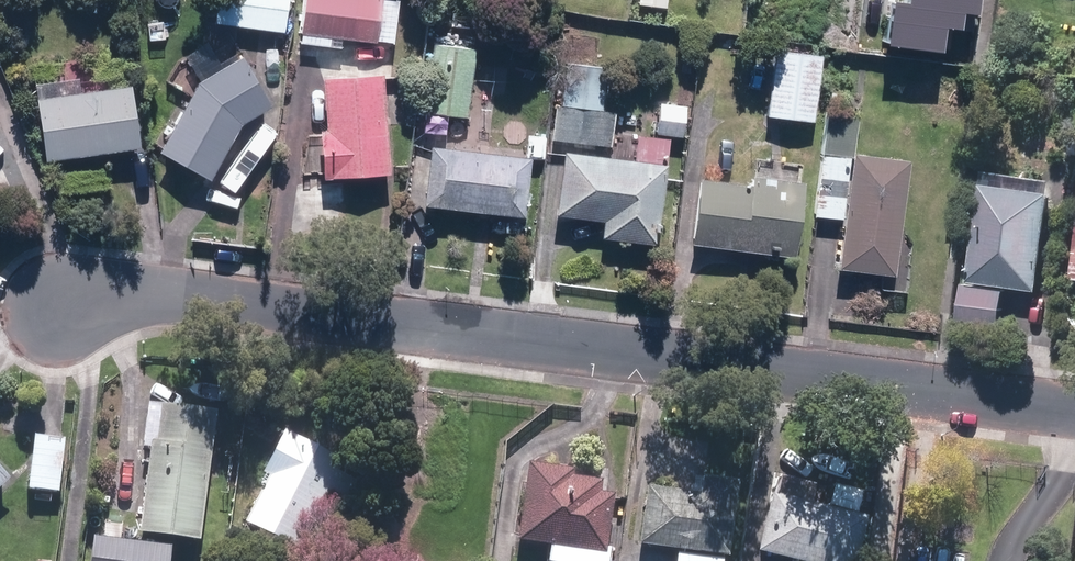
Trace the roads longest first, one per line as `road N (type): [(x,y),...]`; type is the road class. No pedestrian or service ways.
road 1 (residential): [(40,298),(265,308),(1074,410)]

